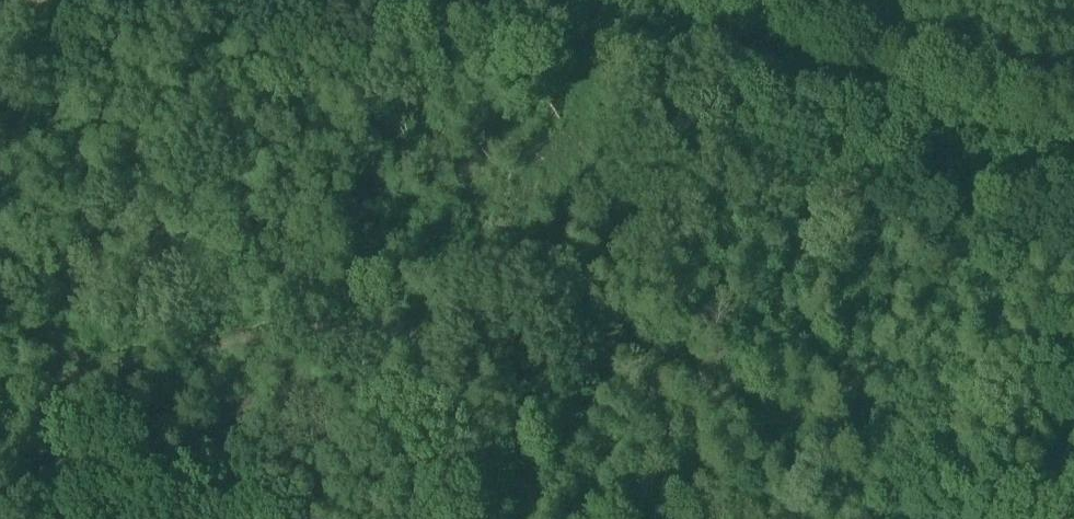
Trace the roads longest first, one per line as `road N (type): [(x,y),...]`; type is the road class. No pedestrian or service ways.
road 1 (track): [(0,383),(335,323),(629,346),(666,358),(870,518)]
road 2 (unclassified): [(552,0),(737,52),(958,133),(1073,145)]

